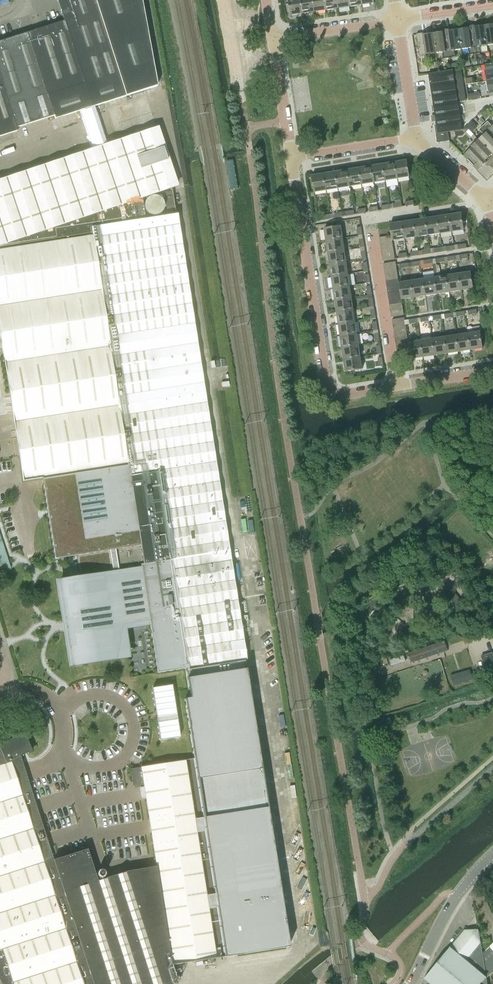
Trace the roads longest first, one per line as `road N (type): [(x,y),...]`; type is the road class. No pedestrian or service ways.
road 1 (residential): [(291,157),(326,383),(342,394),(492,370)]
road 2 (residential): [(410,983),(458,893),(492,853)]
road 3 (residential): [(291,157),(416,137)]
road 4 (residential): [(274,37),(398,19)]
road 5 (residential): [(274,37),(291,157)]

